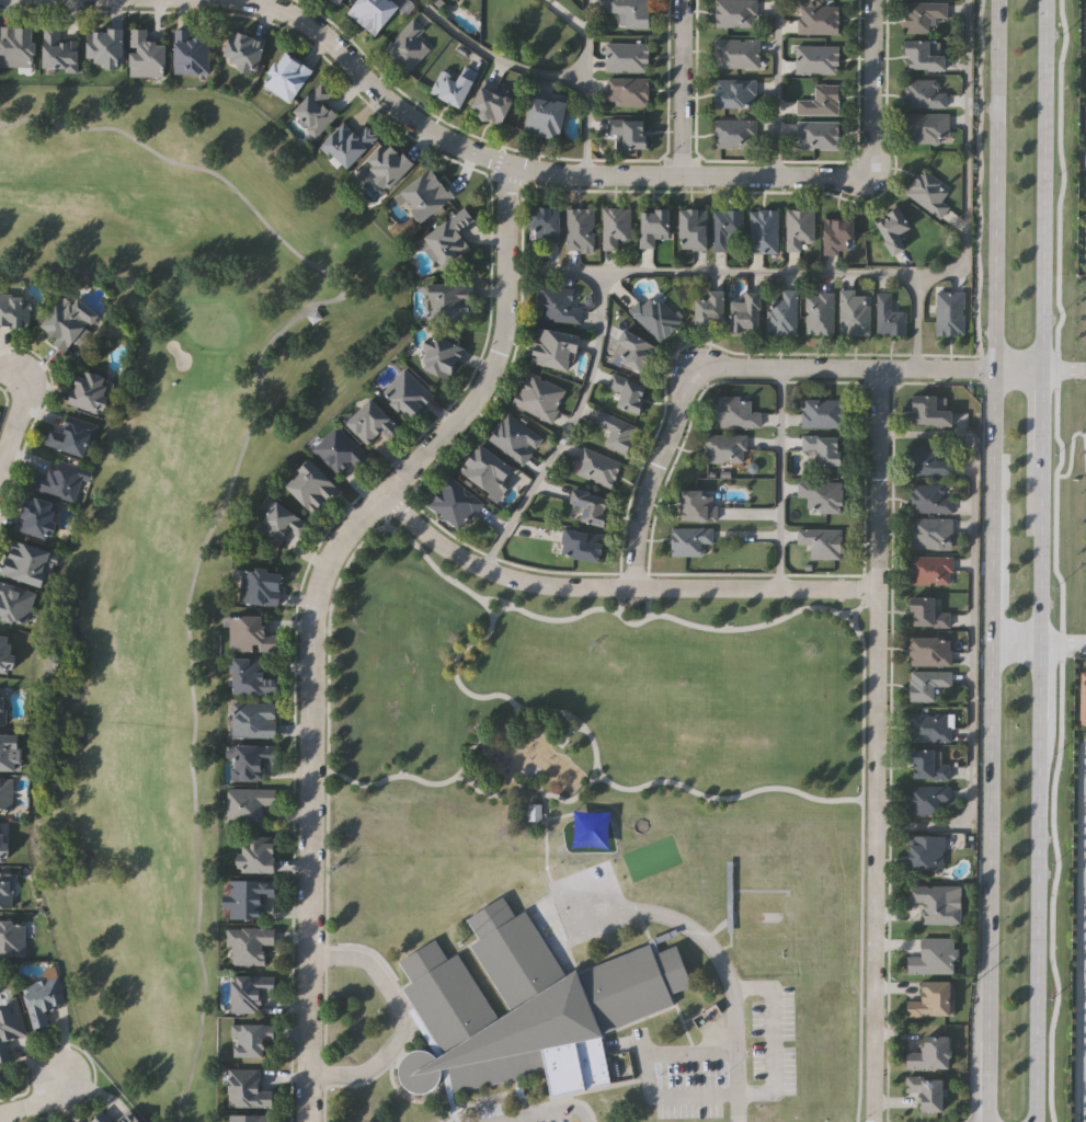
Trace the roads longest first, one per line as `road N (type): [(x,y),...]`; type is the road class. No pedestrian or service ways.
road 1 (residential): [(505,160),(510,272),(485,370),(334,541),(313,583),(309,1121)]
road 2 (residential): [(880,368),(869,1121)]
road 3 (secondary): [(994,369),(985,1121)]
road 4 (residential): [(272,0),(331,35),(425,126),(492,157),(627,172),(843,178),(865,171)]
road 5 (secondary): [(1036,1121),(1043,485)]
road 6 (residential): [(381,489),(464,552),(524,573),(636,587),(878,589)]
road 7 (secondary): [(998,0),(994,369)]
road 8 (secondary): [(1043,369),(1046,0)]
road 9 (residential): [(699,376),(723,367),(994,369)]
road 10 (residential): [(636,587),(644,506),(699,376)]
road 11 (residential): [(682,0),(683,173)]
road 12 (residential): [(874,0),(872,144),(865,171)]

